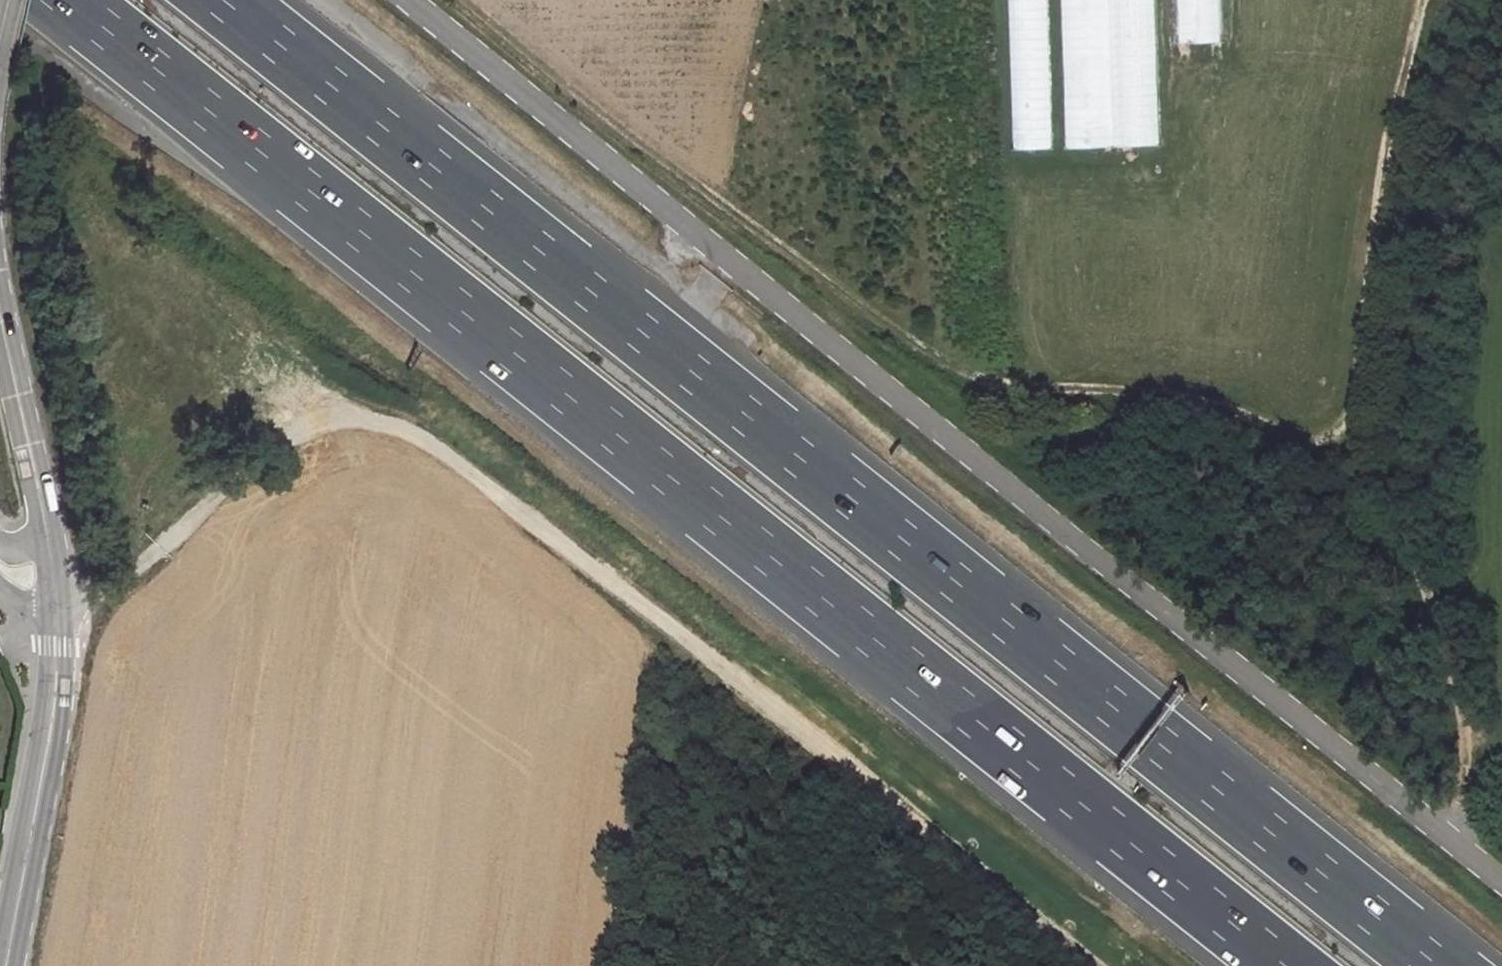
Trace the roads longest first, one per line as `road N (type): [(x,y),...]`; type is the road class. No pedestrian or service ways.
road 1 (motorway): [(1440,965),(223,0)]
road 2 (motorway): [(69,0),(1284,965)]
road 3 (track): [(1409,0),(1372,181),(1341,427),(1325,451),(1302,453),(1193,407),(996,391),(943,375),(714,208),(453,0)]
road 4 (unclassified): [(412,0),(1501,878)]
road 5 (track): [(1094,965),(904,807),(419,437),(373,422),(327,423),(297,435),(161,549),(95,591),(57,600)]
road 6 (track): [(1444,831),(1469,769),(1463,711),(1432,596),(1401,532),(1396,477),(1462,144),(1501,71)]
road 7 (unclassified): [(4,965),(54,703),(57,600)]
road 8 (unclassified): [(49,542),(0,314)]

